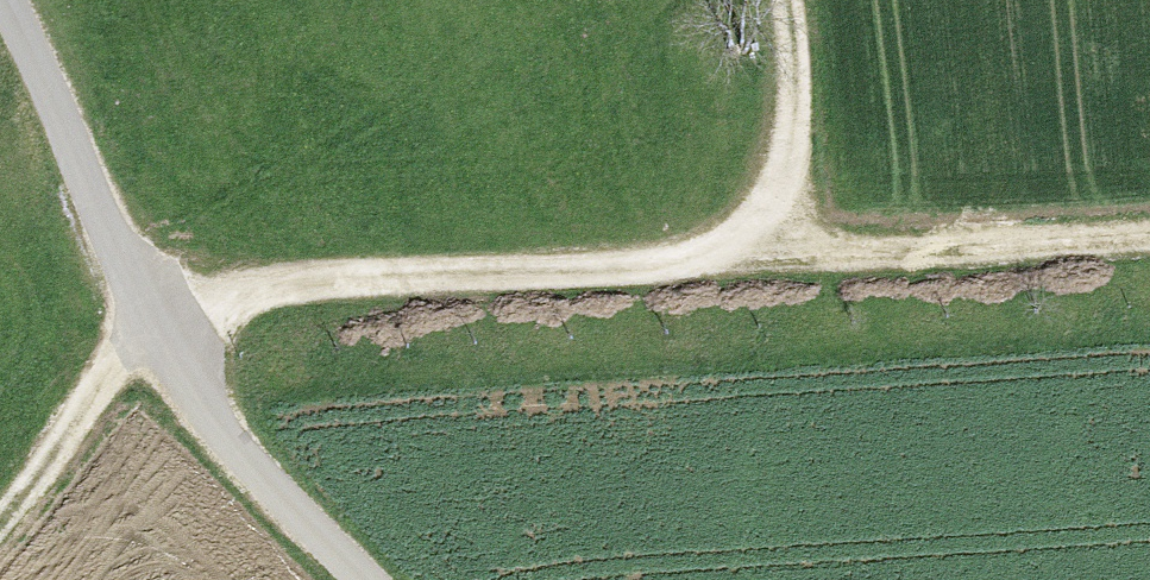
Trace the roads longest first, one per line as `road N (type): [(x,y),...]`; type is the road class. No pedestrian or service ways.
road 1 (track): [(0,515),(35,482),(157,324),(248,289),(740,244),(785,168),(790,59),(778,0)]
road 2 (unclassified): [(0,5),(62,145),(218,443),(364,579)]
road 3 (track): [(740,244),(1149,223)]

